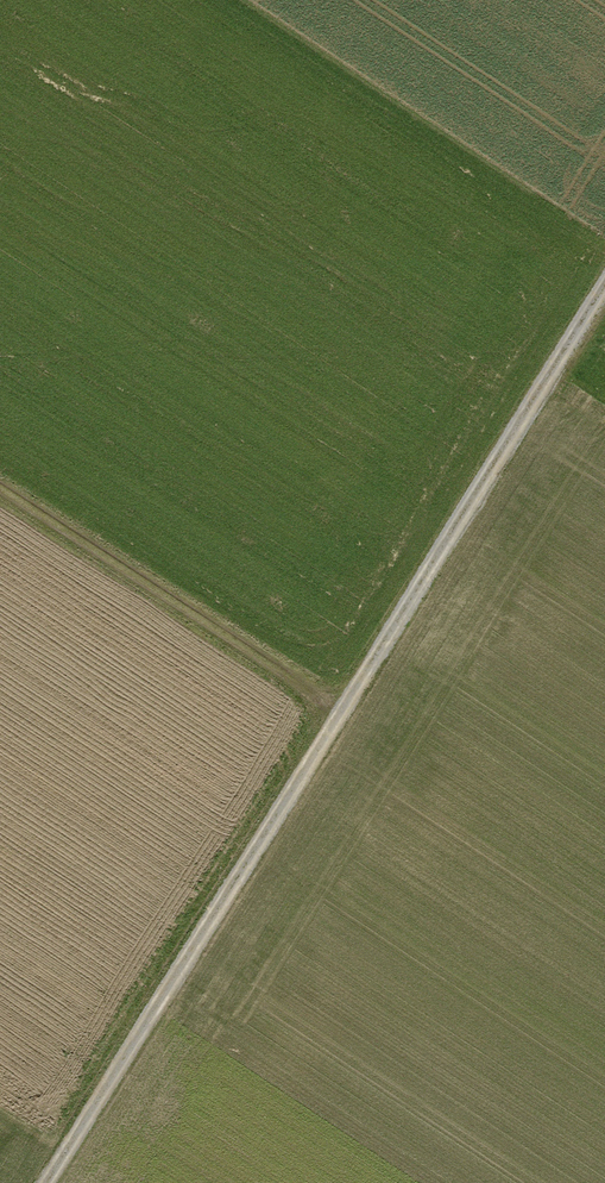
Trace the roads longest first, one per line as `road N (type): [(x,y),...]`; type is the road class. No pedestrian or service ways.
road 1 (track): [(47,1182),(604,283)]
road 2 (track): [(0,488),(340,711)]

